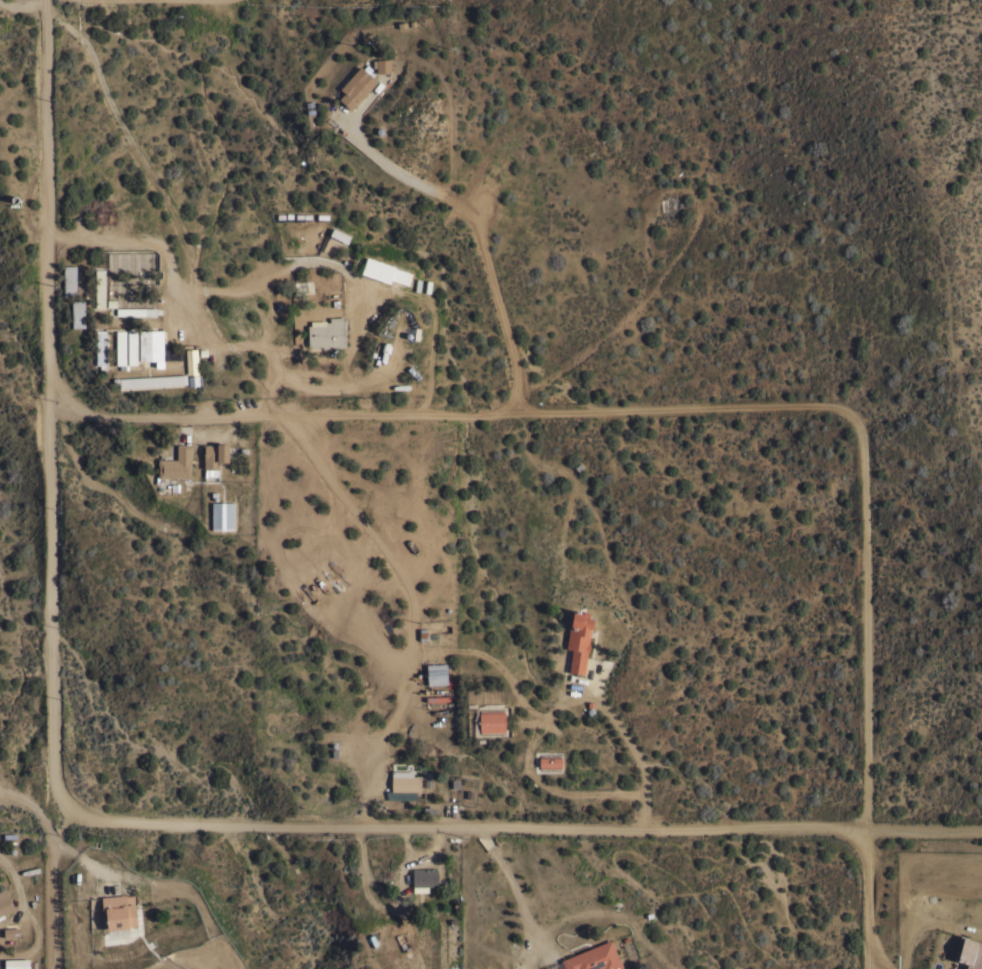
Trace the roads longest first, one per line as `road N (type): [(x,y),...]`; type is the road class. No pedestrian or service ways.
road 1 (residential): [(867,828),(865,444),(851,412),(818,406),(99,419),(46,390)]
road 2 (residential): [(981,830),(295,828),(97,818)]
road 3 (residential): [(97,818),(63,809),(54,788),(45,0)]
road 4 (residential): [(349,115),(368,155),(473,216),(520,377),(511,414)]
road 5 (residential): [(867,828),(868,968)]

